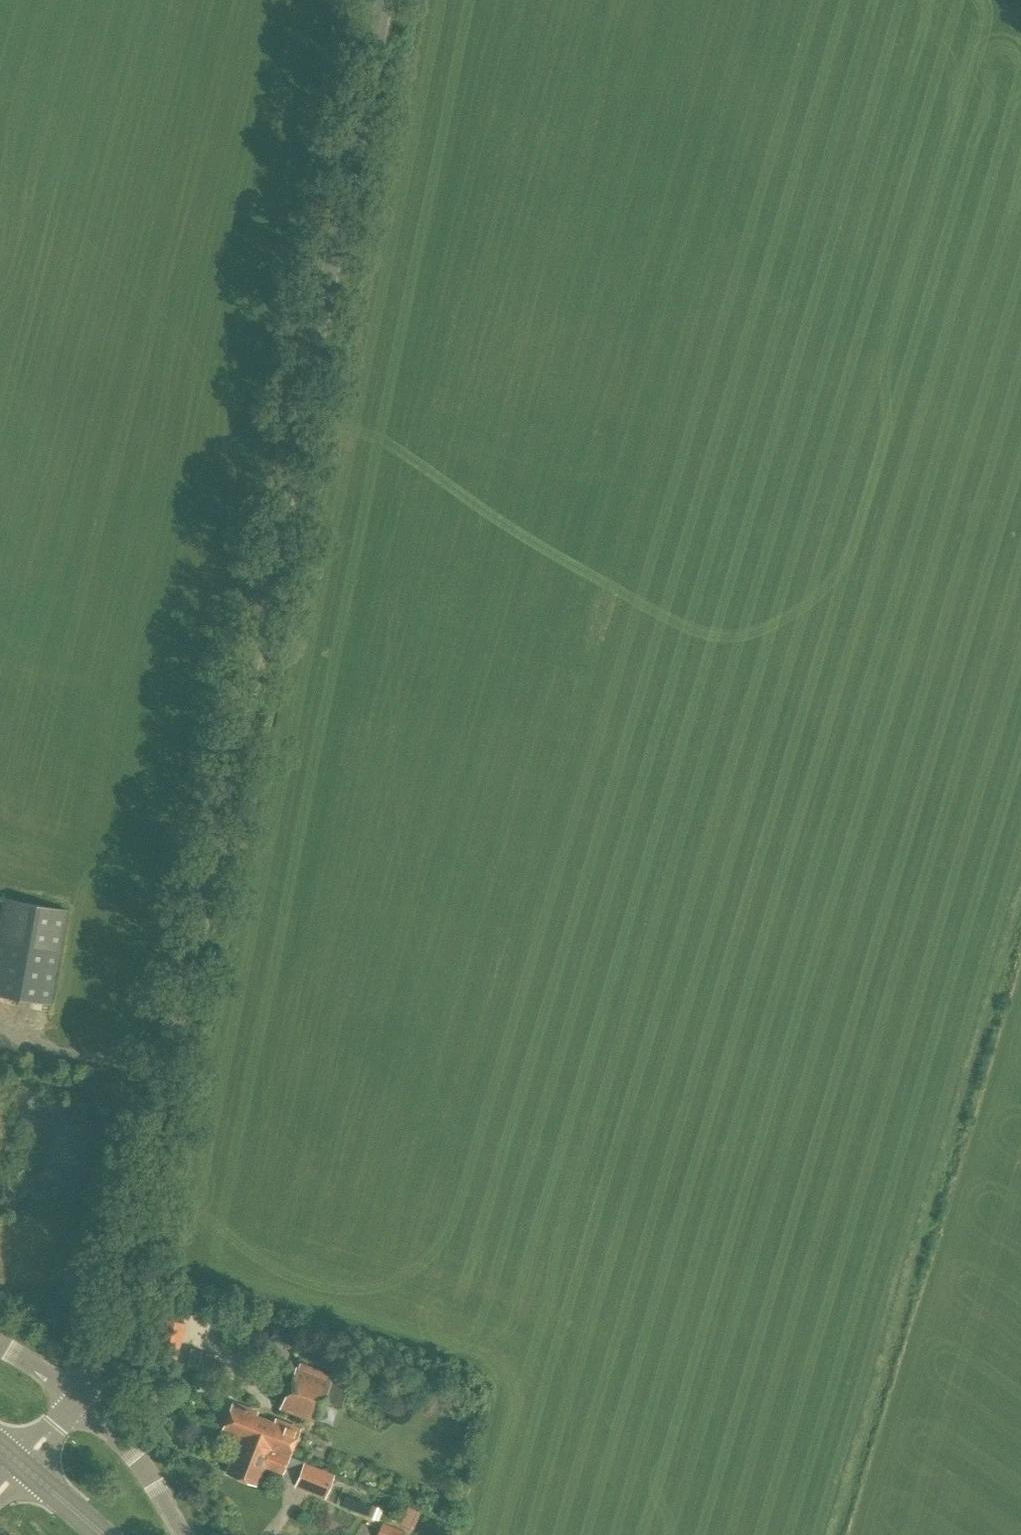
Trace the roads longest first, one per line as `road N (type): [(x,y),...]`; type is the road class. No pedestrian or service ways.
road 1 (unclassified): [(78,1402),(115,1324),(393,0)]
road 2 (unclassified): [(193,1534),(78,1402)]

